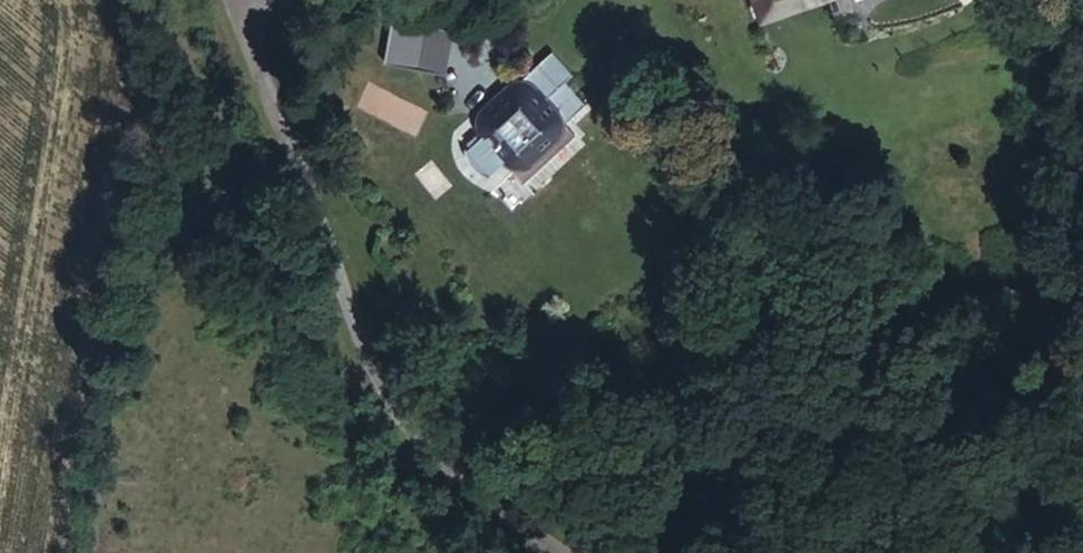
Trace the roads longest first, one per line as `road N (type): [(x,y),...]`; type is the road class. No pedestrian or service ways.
road 1 (residential): [(573,552),(464,479),(352,323),(253,49),(273,0)]

